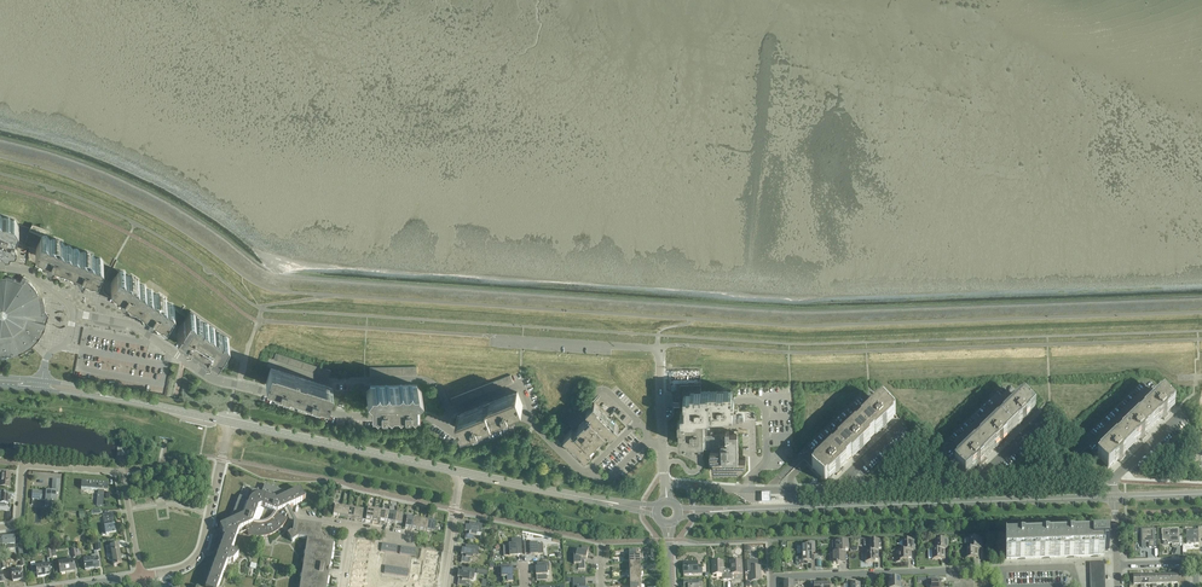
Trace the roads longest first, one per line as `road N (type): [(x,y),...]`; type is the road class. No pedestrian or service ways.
road 1 (secondary): [(678,513),(1115,497)]
road 2 (residential): [(442,425),(347,416),(214,381),(132,324),(73,314)]
road 3 (residential): [(661,442),(658,349),(490,335)]
road 4 (secondary): [(463,473),(231,422)]
road 5 (residential): [(1079,586),(1074,567),(870,573)]
road 6 (residential): [(141,576),(122,472),(23,464)]
road 7 (residential): [(141,576),(185,568),(202,550),(231,422)]
road 8 (residential): [(450,412),(427,381),(327,381),(271,362)]
road 9 (secondary): [(657,511),(463,473)]
road 10 (secondary): [(231,422),(43,385)]
road 11 (residential): [(666,482),(838,488)]
road 12 (residential): [(838,488),(977,484)]
road 13 (residential): [(977,484),(1114,481)]

